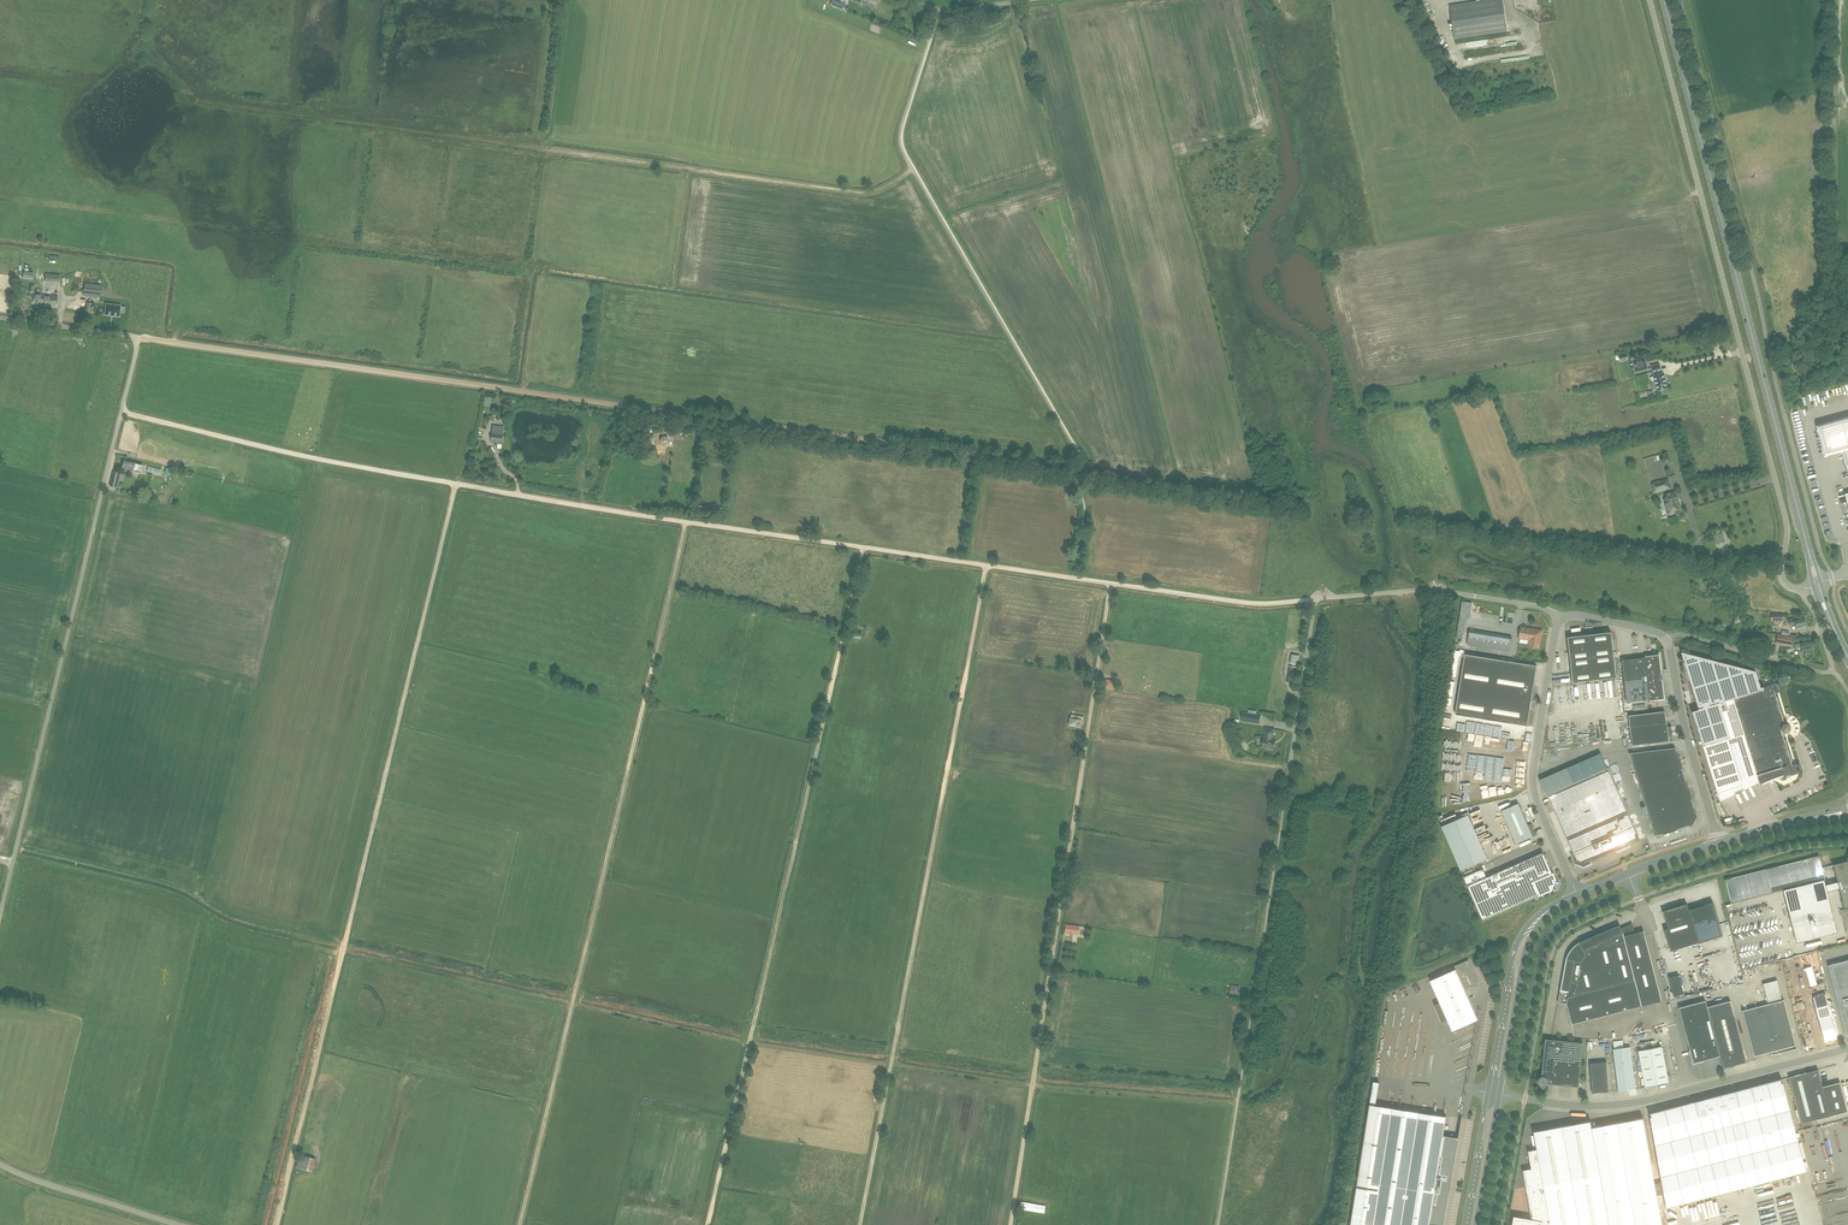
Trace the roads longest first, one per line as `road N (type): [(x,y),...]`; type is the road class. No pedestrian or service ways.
road 1 (track): [(1316,599),(1246,603),(686,520),(287,451),(121,411)]
road 2 (track): [(1237,1104),(1032,1086),(749,1043),(298,945)]
road 3 (track): [(1081,469),(139,337)]
road 4 (track): [(915,169),(863,193),(0,73)]
road 5 (track): [(275,1224),(455,483)]
road 6 (unclassified): [(0,915),(139,337),(0,318)]
road 7 (track): [(520,1224),(686,520)]
road 8 (track): [(707,1224),(862,544)]
road 9 (track): [(859,1224),(983,564)]
road 10 (track): [(1010,1224),(1111,582)]
road 11 (unclassified): [(1649,0),(1786,524),(1782,575),(1787,587),(1802,589)]
road 12 (primary): [(1818,584),(1664,0)]
road 13 (track): [(938,10),(901,147),(1081,459),(1078,469)]
road 14 (track): [(1218,1224),(1289,771)]
road 15 (unclassified): [(1499,1095),(1579,1107),(1646,1101),(1847,1048)]
road 16 (unclassified): [(1721,843),(1667,639),(1559,615)]
road 17 (unclassified): [(1579,895),(1533,788),(1559,615)]
road 18 (unclassified): [(1559,615),(1449,592),(1316,599)]
road 19 (tertiary): [(1568,900),(1530,922),(1515,951),(1489,1094)]
road 20 (tertiary): [(1499,1095),(1525,949),(1541,920),(1568,900)]
road 21 (unclassified): [(179,1224),(0,1164)]
road 22 (unclassified): [(1289,771),(1316,599)]
road 23 (tertiary): [(1489,1094),(1465,1224)]
road 24 (tertiary): [(1476,1224),(1499,1095)]
road 25 (unclassified): [(1669,994),(1628,873)]

